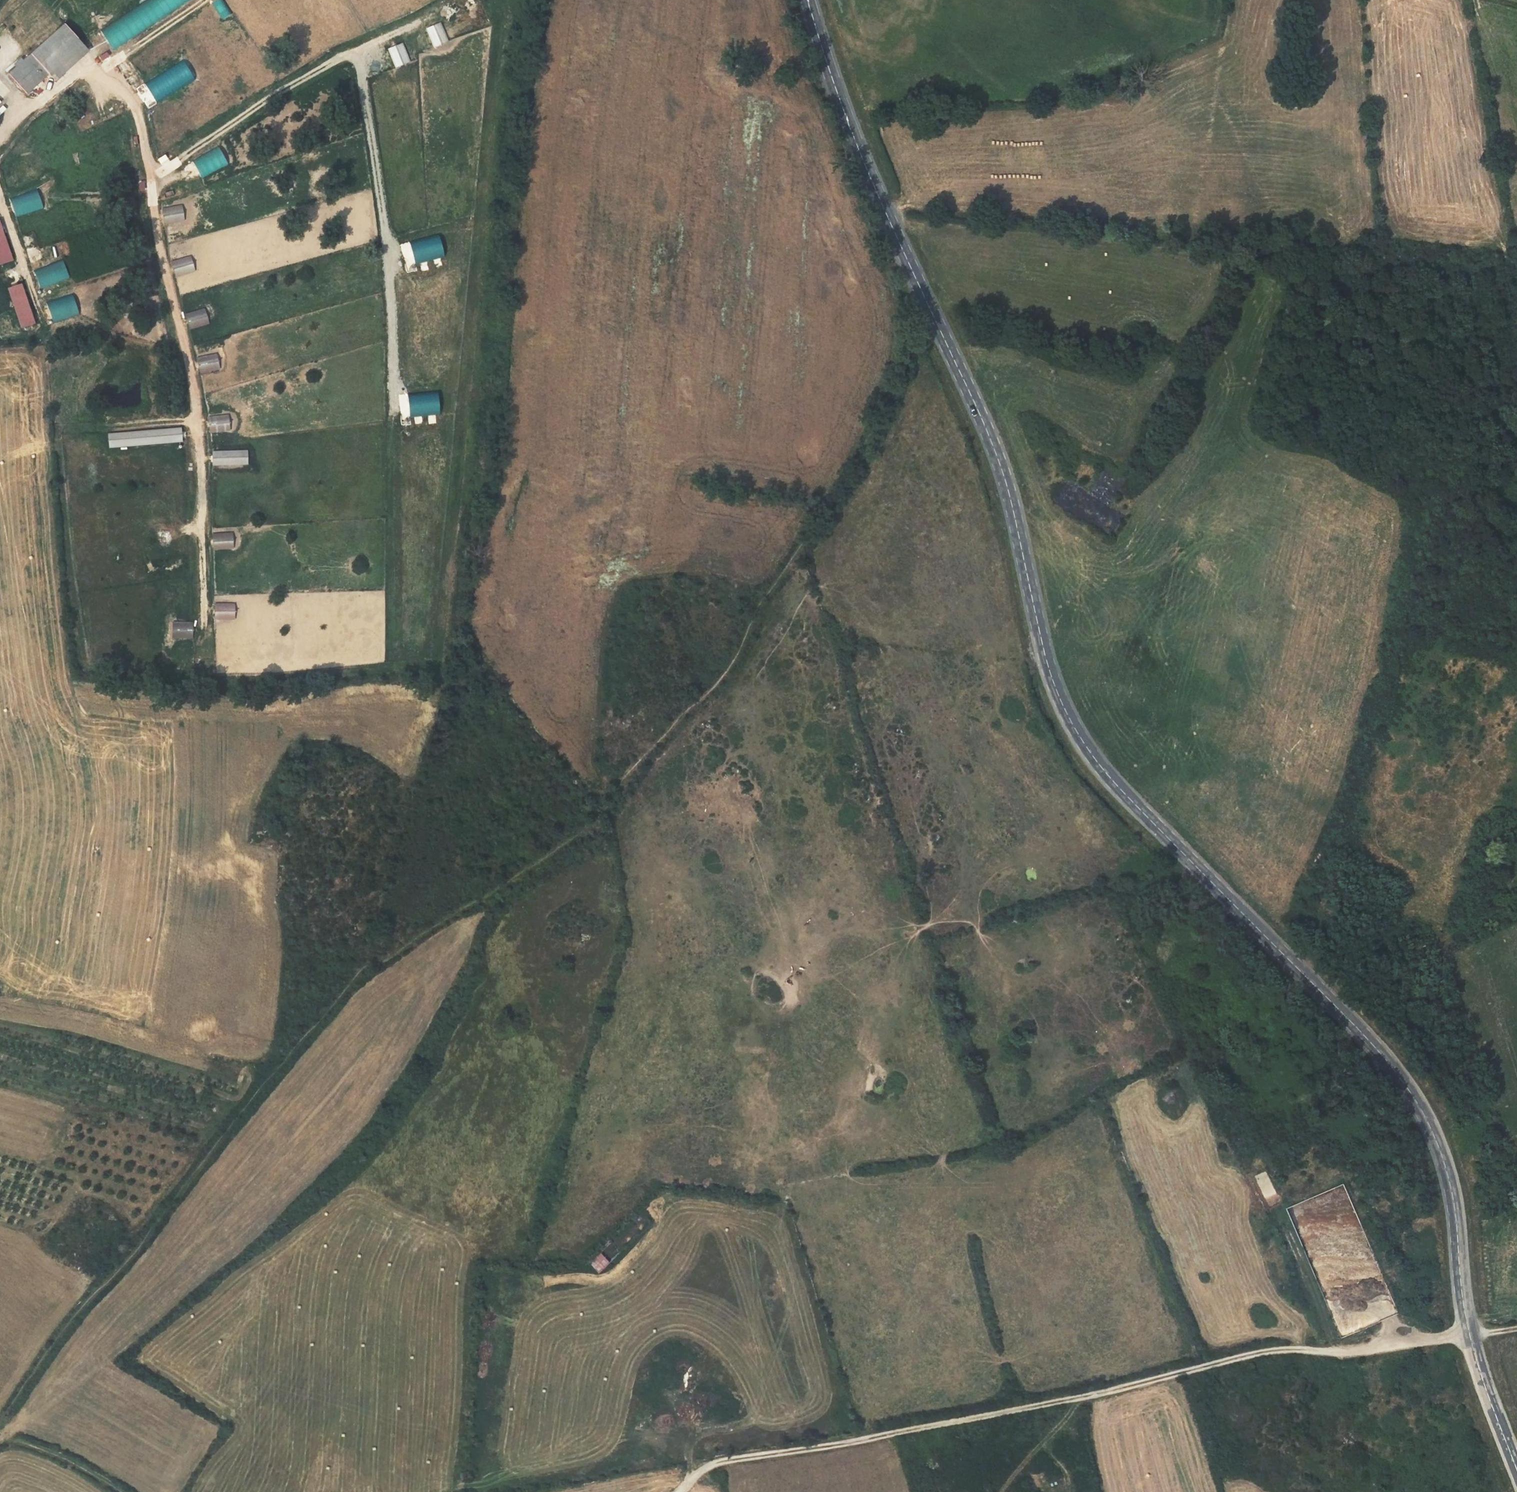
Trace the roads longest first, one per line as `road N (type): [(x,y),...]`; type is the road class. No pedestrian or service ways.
road 1 (tertiary): [(1516,1473),(1469,1339),(1443,1163),(1403,1080),(1125,793),(1079,734),(1049,672),(995,448),(828,71),(807,0)]
road 2 (track): [(0,88),(20,112),(87,65),(130,100),(198,394),(195,423),(60,433),(88,665),(213,678),(393,668)]
road 3 (track): [(681,1491),(720,1463),(988,1418),(1262,1353),(1365,1354),(1516,1329)]

